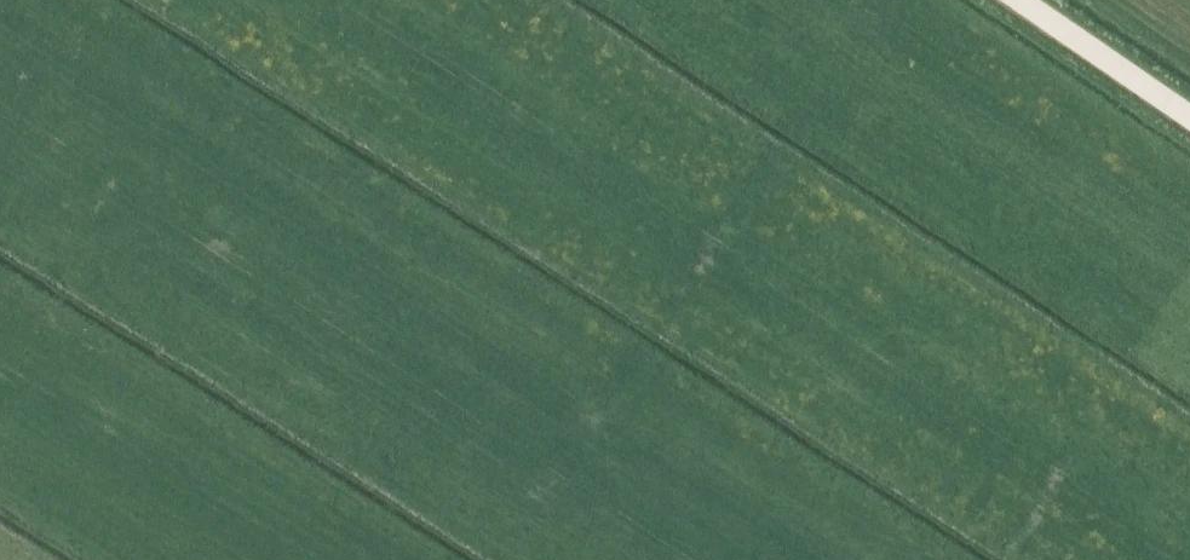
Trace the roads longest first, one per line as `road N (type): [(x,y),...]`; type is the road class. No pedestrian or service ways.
road 1 (unclassified): [(1189,121),(1017,0)]

